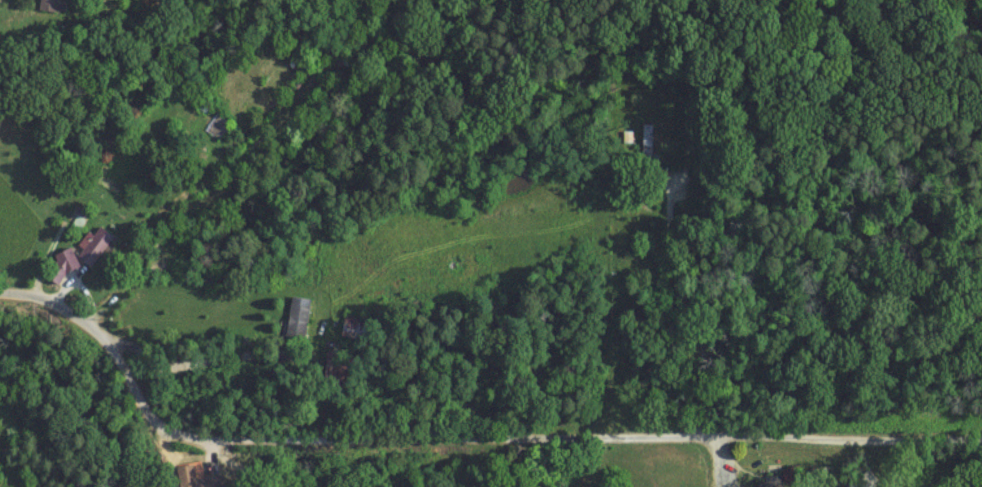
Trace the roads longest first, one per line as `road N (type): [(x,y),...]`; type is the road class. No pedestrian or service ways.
road 1 (residential): [(981,439),(210,440),(178,431),(147,406),(117,339),(65,300),(0,286)]
road 2 (residential): [(117,339),(187,275),(206,230),(257,168),(330,108),(353,63),(404,0)]
road 3 (residential): [(702,435),(707,368),(678,267),(671,202)]

